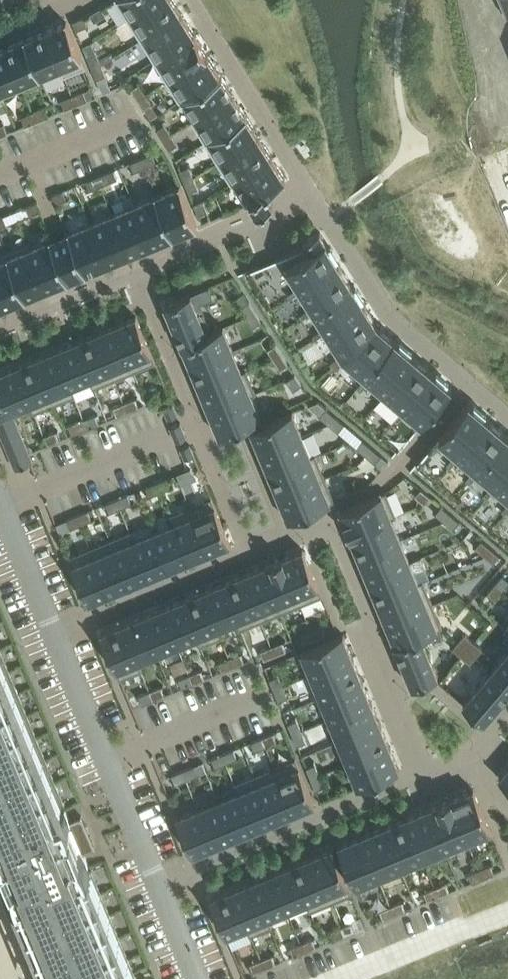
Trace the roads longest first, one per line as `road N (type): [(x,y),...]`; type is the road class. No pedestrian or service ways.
road 1 (residential): [(251,552),(330,518),(369,613),(361,631),(421,773)]
road 2 (residential): [(309,188),(391,318),(507,417)]
road 3 (residential): [(135,273),(251,552)]
road 4 (residential): [(159,882),(421,773)]
road 5 (residential): [(54,634),(159,882)]
road 6 (residential): [(193,0),(309,188)]
road 7 (residential): [(54,634),(251,552)]
road 8 (residential): [(135,273),(249,226),(309,188)]
road 9 (residential): [(0,328),(135,273)]
road 10 (residential): [(0,506),(54,634)]

